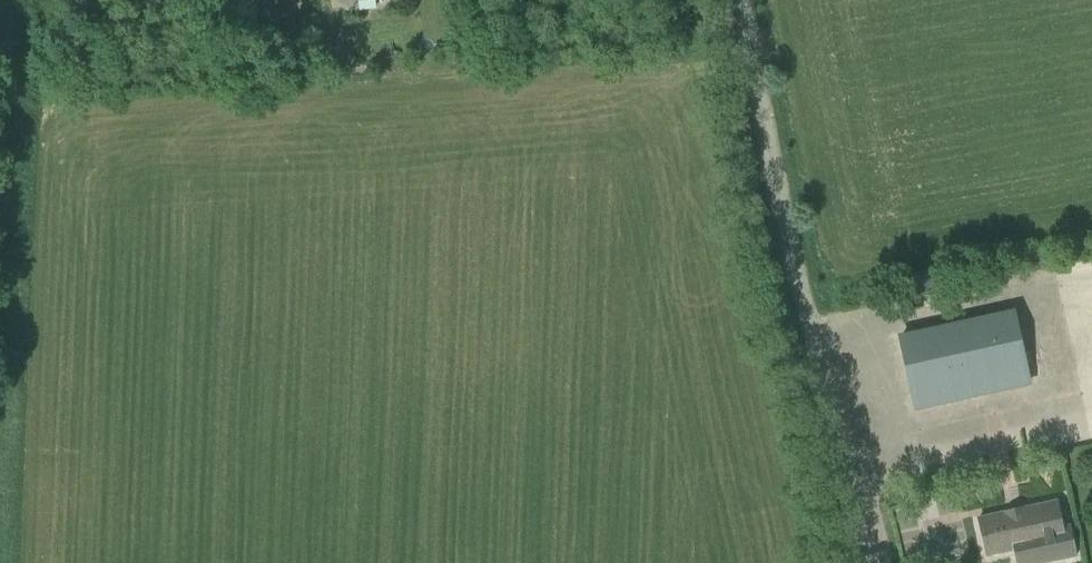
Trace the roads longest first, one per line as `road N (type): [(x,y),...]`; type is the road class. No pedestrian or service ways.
road 1 (unclassified): [(865,562),(765,140),(741,0)]

